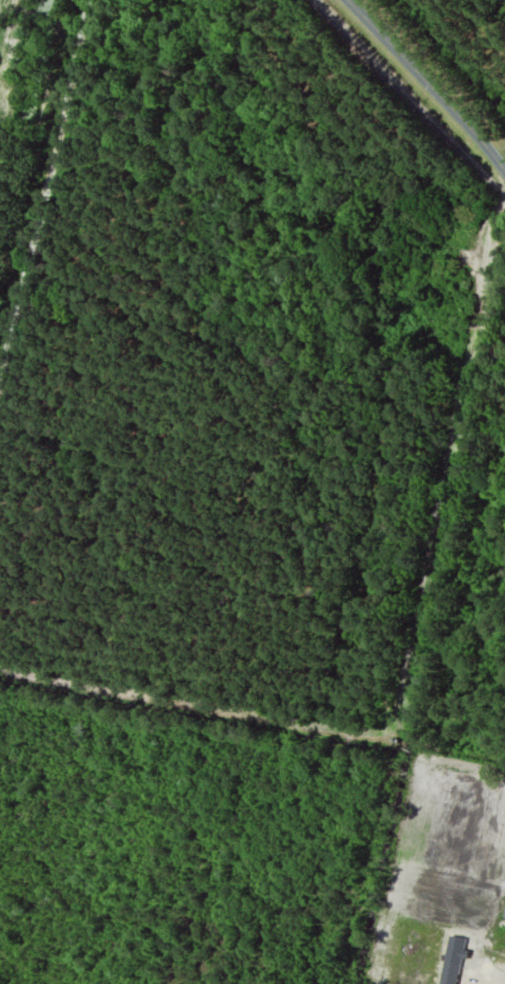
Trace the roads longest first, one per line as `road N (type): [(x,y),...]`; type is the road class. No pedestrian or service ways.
road 1 (residential): [(504,173),(347,0)]

